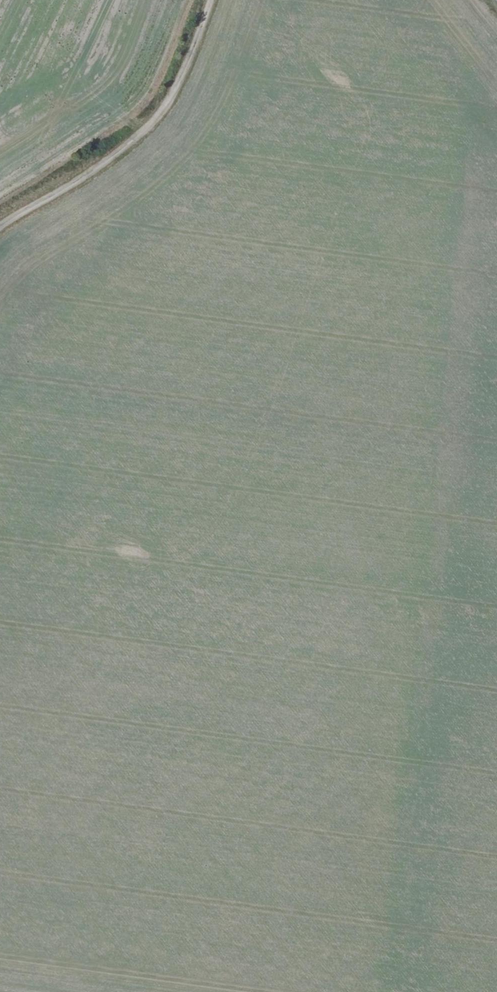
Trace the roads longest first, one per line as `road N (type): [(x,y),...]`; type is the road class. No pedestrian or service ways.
road 1 (track): [(0,229),(71,188),(157,119),(185,77),(212,0)]

